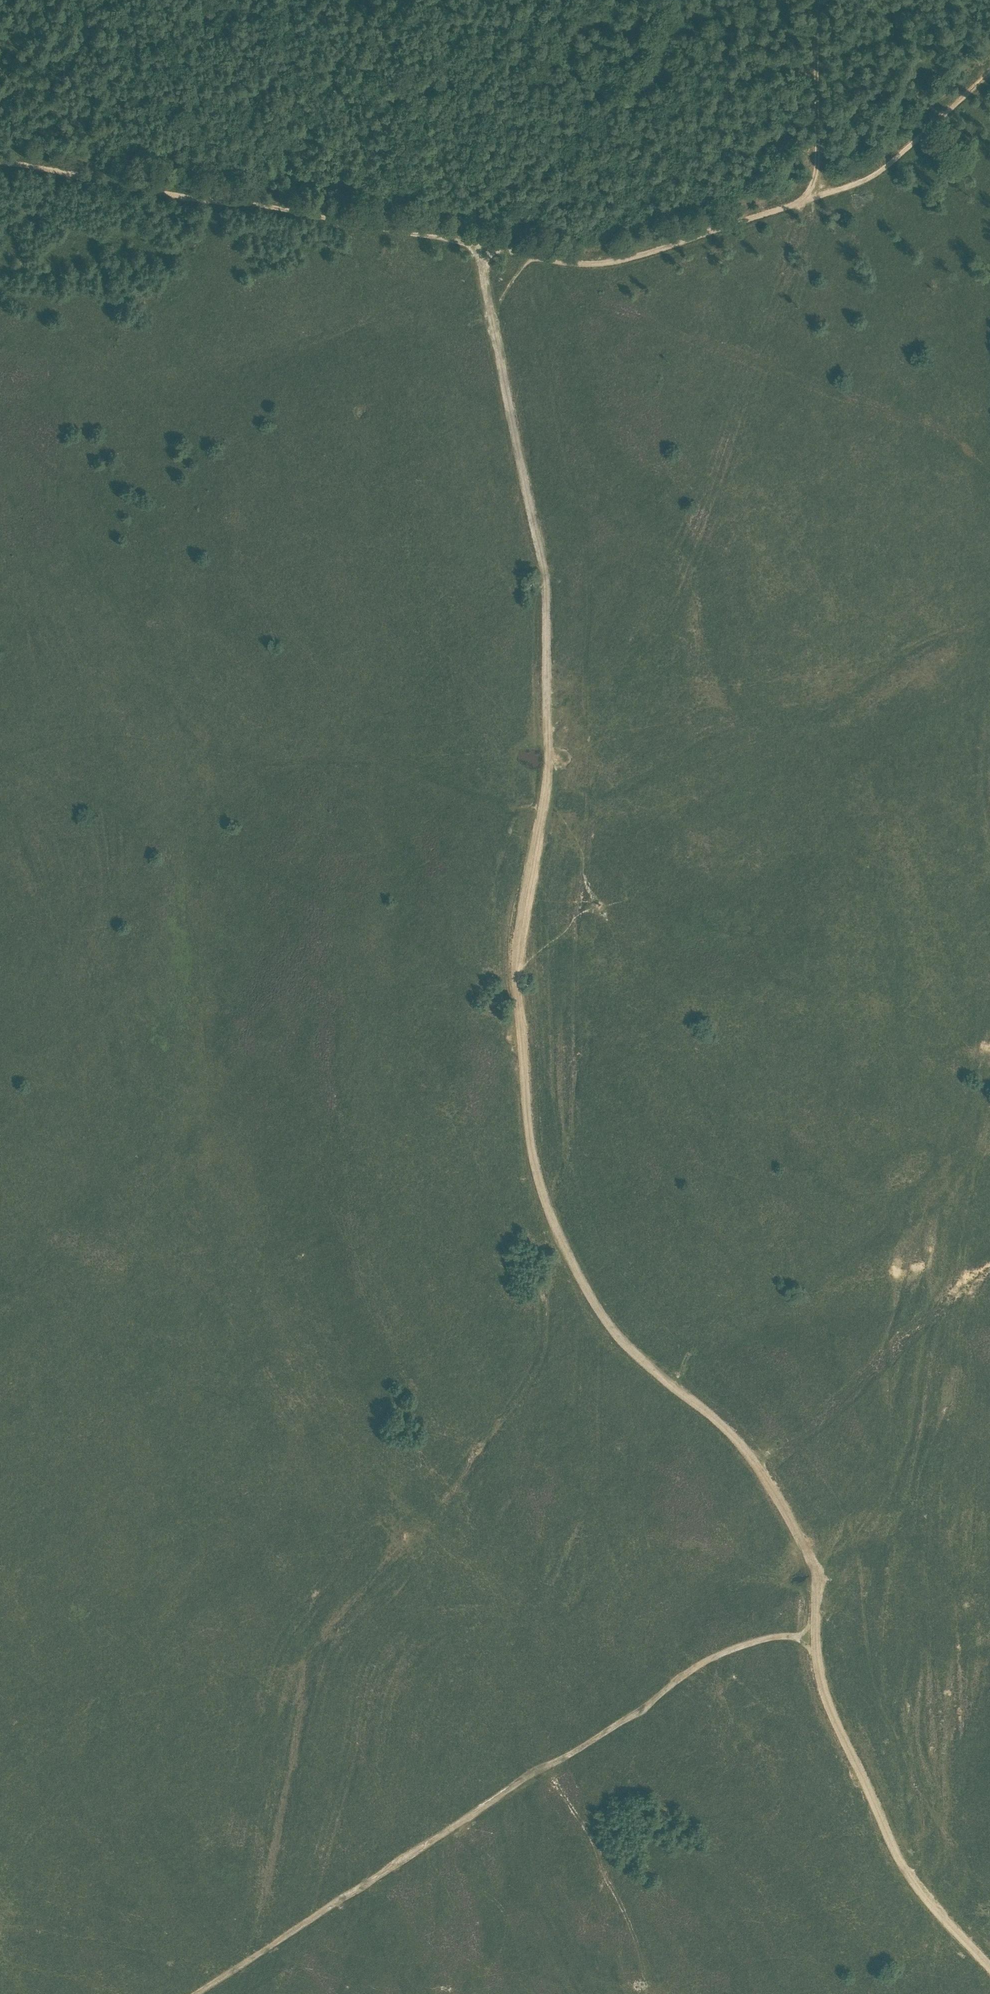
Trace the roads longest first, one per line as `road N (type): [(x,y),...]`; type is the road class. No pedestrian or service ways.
road 1 (track): [(814,1638),(814,1578),(781,1501),(732,1436),(614,1332),(538,1174),(518,985),(548,756),(544,583),(480,243)]
road 2 (track): [(814,1638),(760,1640),(701,1664),(645,1709),(196,1993)]
road 3 (track): [(480,243),(608,261),(801,204),(888,165),(989,72)]
road 4 (track): [(0,162),(480,243)]
road 5 (track): [(989,1967),(895,1851),(831,1709),(814,1638)]
road 6 (track): [(480,243),(442,0)]
road 7 (track): [(801,204),(816,163),(816,0)]

